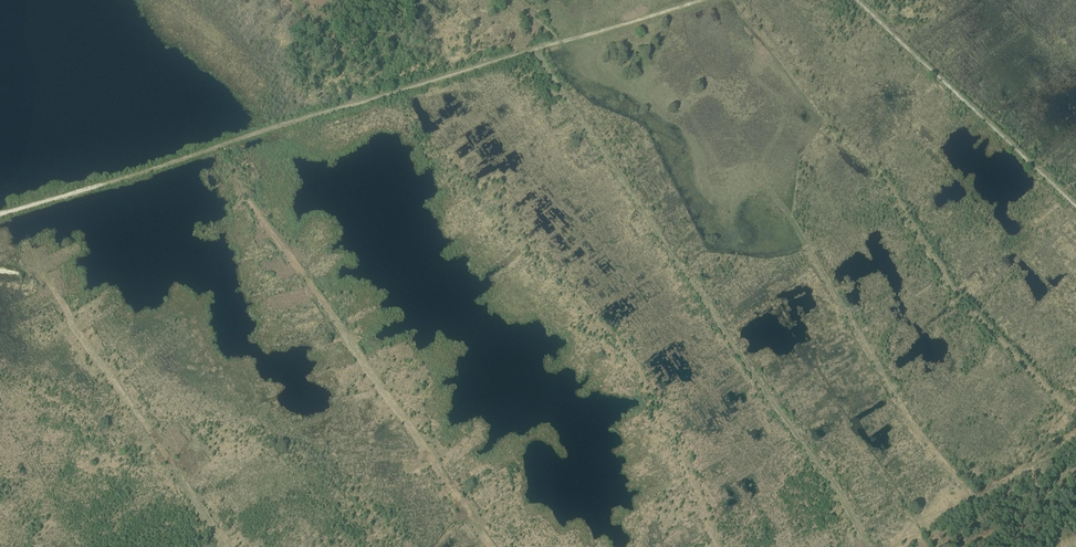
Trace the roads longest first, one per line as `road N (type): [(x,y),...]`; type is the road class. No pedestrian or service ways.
road 1 (track): [(864,546),(825,470),(536,49)]
road 2 (track): [(0,214),(557,43)]
road 3 (track): [(719,546),(659,401),(621,346),(420,138)]
road 4 (track): [(494,546),(233,178),(225,153)]
road 5 (track): [(224,546),(33,258)]
road 6 (track): [(973,497),(925,443),(789,215)]
road 7 (track): [(1075,206),(856,0)]
road 8 (track): [(1075,416),(961,301),(909,220)]
road 9 (track): [(557,43),(703,0)]

